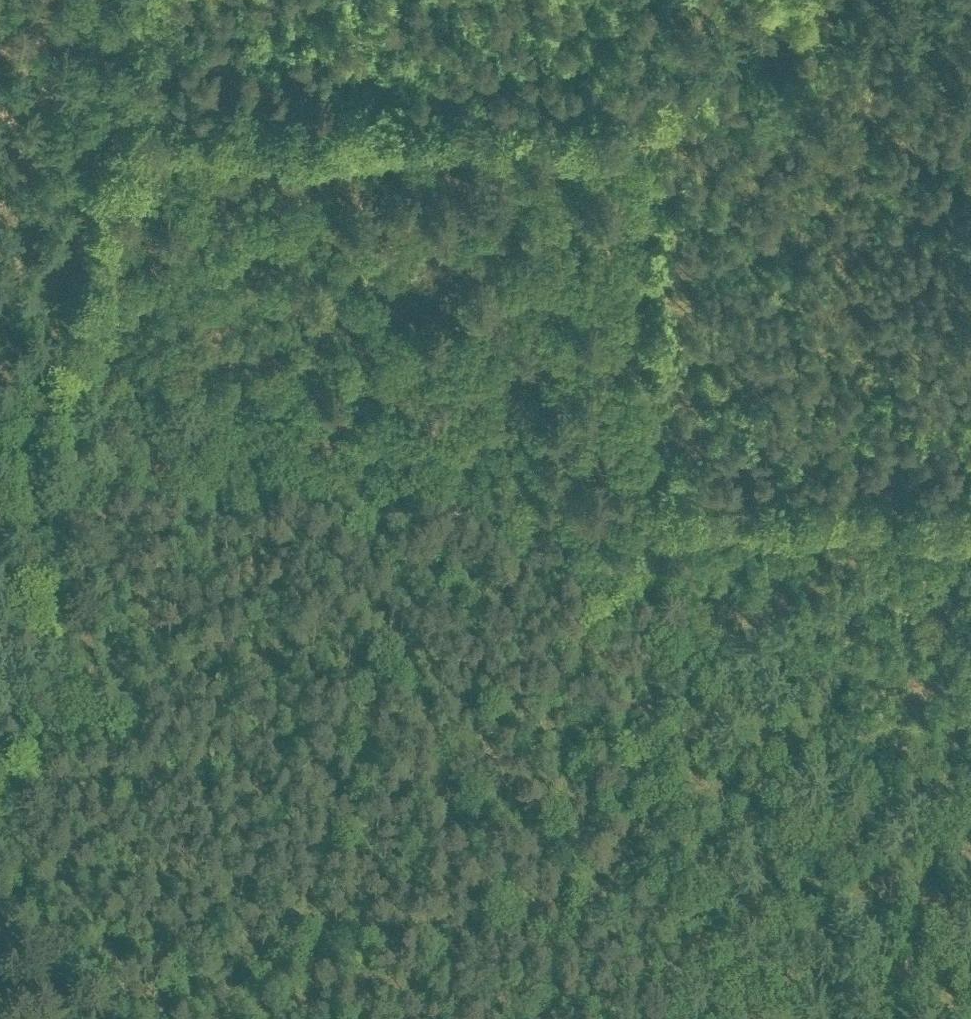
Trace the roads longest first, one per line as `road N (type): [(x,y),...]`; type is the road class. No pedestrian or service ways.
road 1 (track): [(654,328),(655,511),(223,520)]
road 2 (track): [(132,0),(35,525),(0,461)]
road 3 (track): [(223,520),(35,525),(0,709)]
road 4 (track): [(655,511),(970,505)]
road 5 (track): [(665,113),(654,328)]
road 6 (track): [(665,113),(705,0)]

